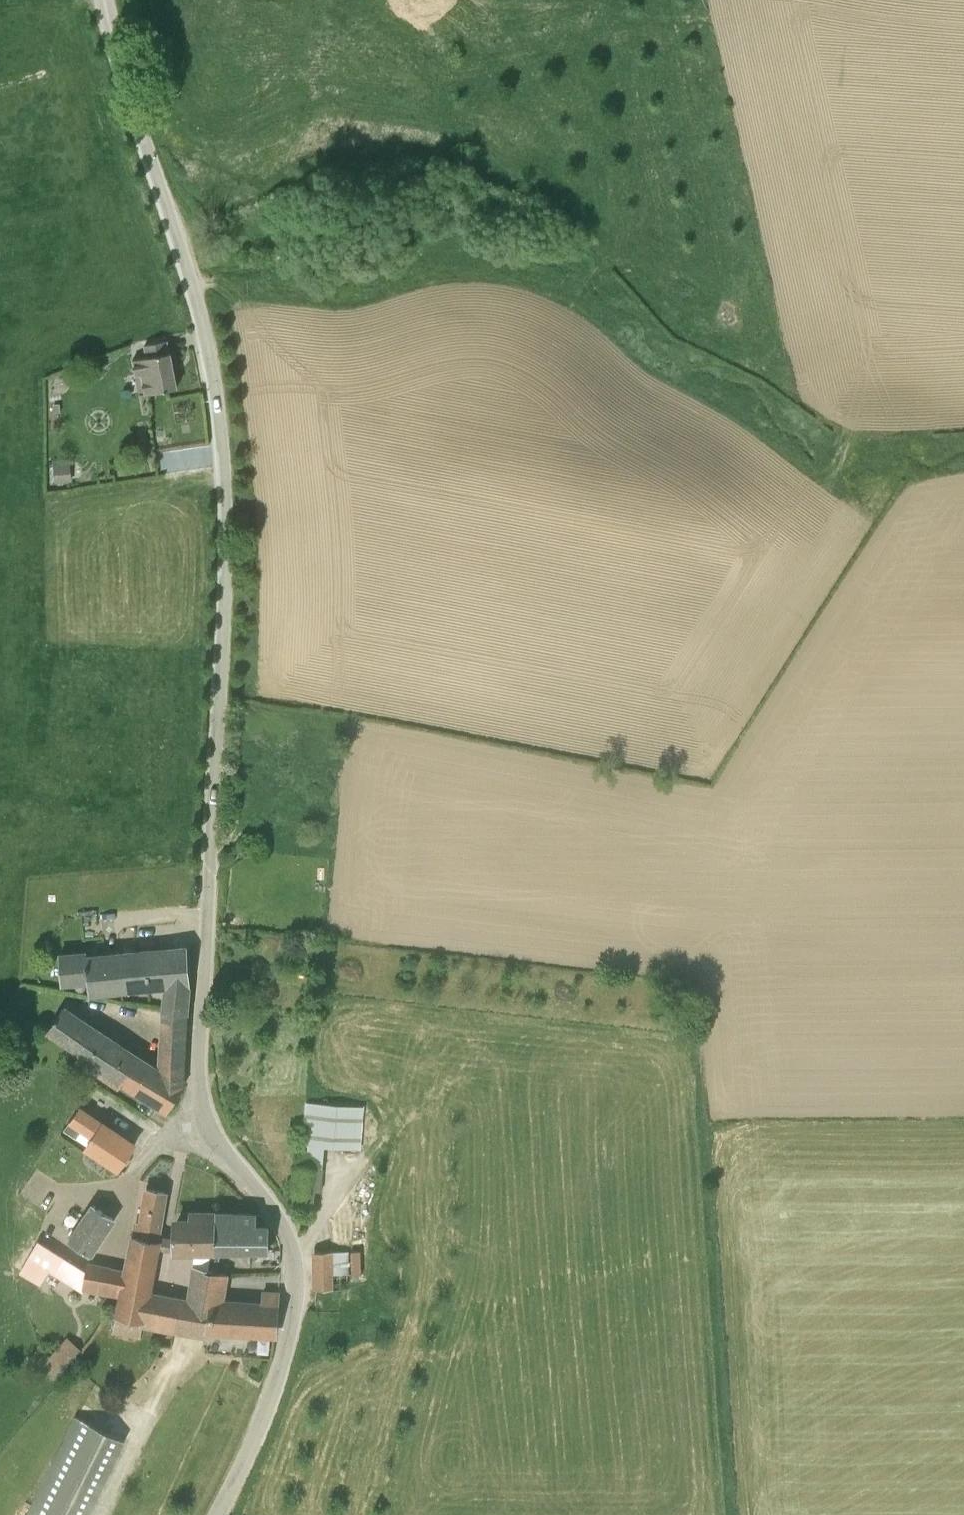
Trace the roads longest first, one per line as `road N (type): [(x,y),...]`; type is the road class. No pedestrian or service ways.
road 1 (unclassified): [(216,1514),(276,1385),(296,1281),(285,1227),(221,1150),(201,1098),(225,593),(222,438),(203,325),(104,0)]
road 2 (track): [(323,290),(191,285)]

